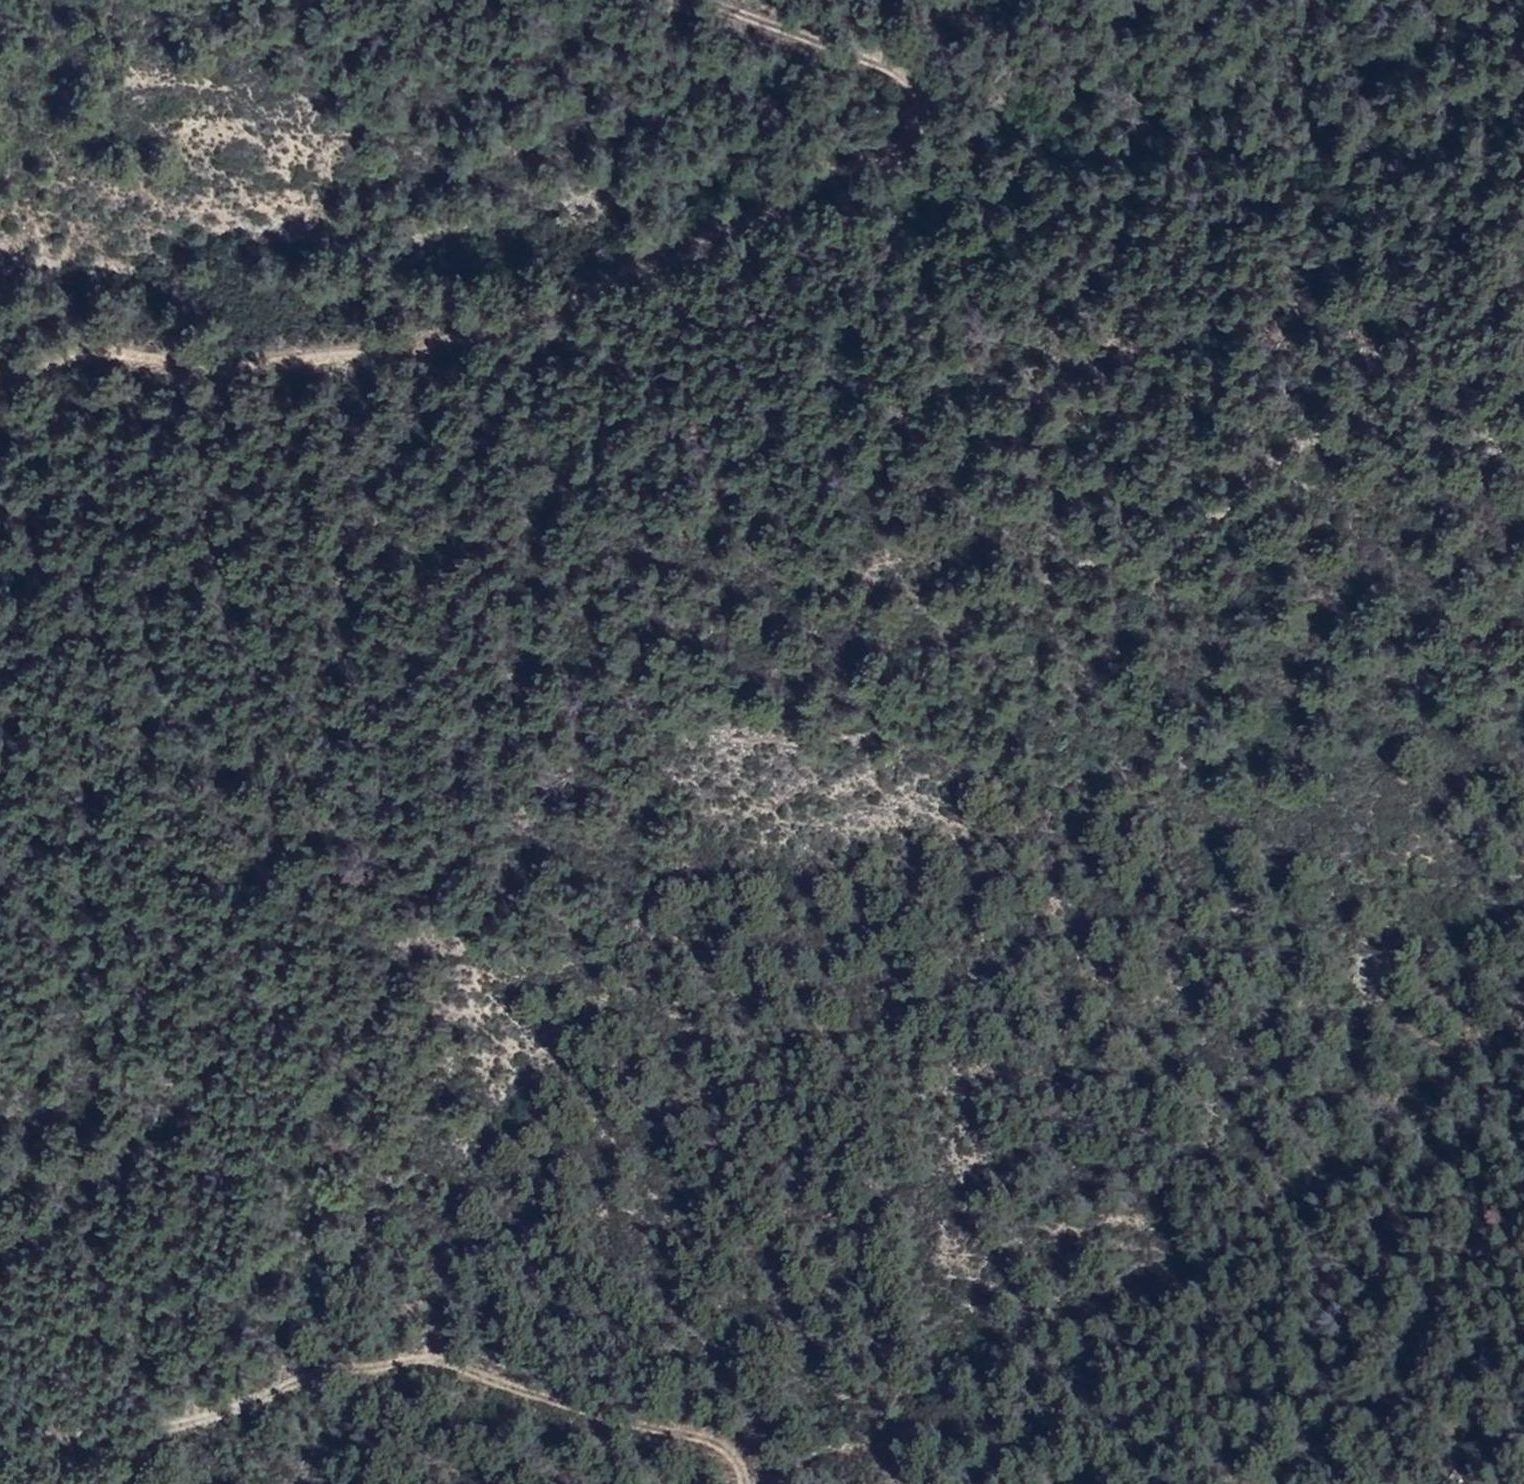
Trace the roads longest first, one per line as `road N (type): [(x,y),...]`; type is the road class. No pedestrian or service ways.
road 1 (track): [(712,0),(856,56),(925,109),(904,134),(525,321),(361,357),(33,363),(0,372)]
road 2 (track): [(0,1434),(114,1436),(352,1383),(491,1373),(625,1427),(712,1439),(735,1483)]

